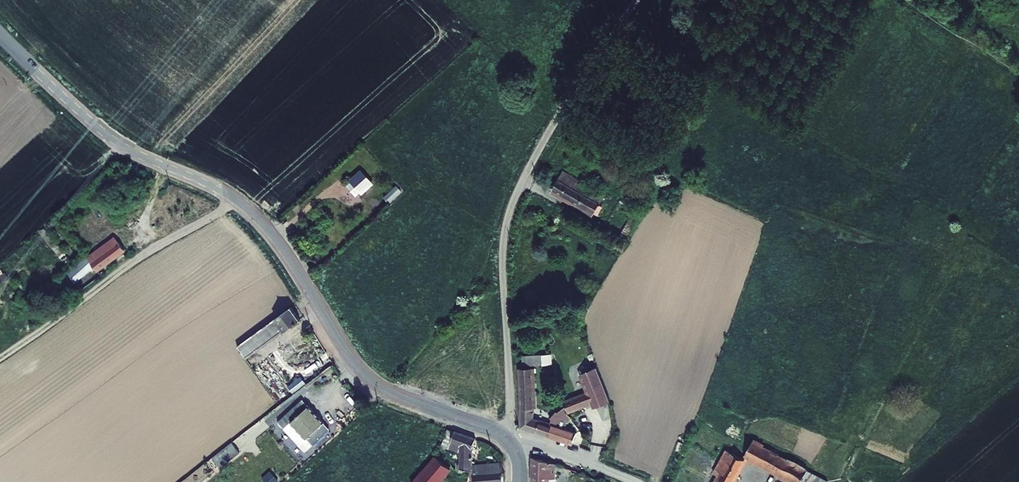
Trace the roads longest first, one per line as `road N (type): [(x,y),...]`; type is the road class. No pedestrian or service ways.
road 1 (tertiary): [(0,35),(117,143),(223,192),(255,217),(371,382),(503,437)]
road 2 (track): [(629,0),(586,63),(507,217),(509,413),(503,437)]
road 3 (track): [(237,201),(145,253),(0,358)]
road 4 (residential): [(503,437),(635,481)]
road 5 (track): [(907,0),(1018,75)]

